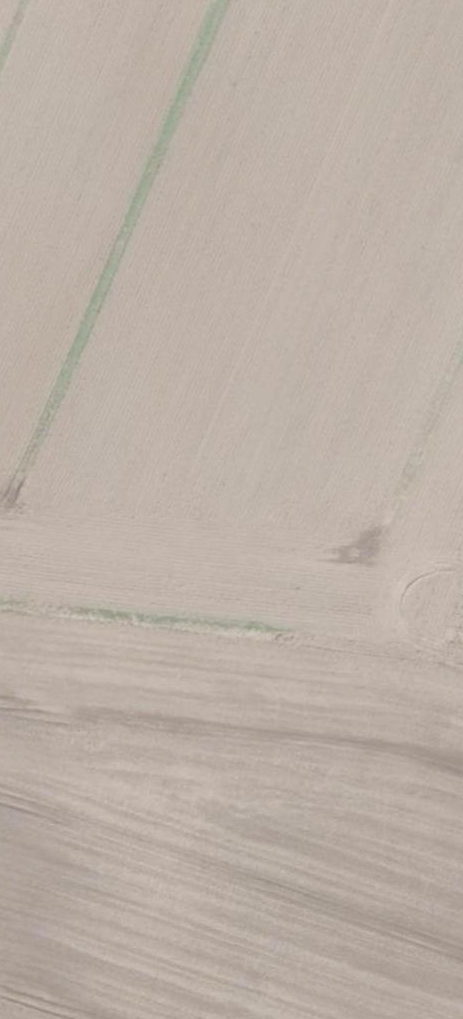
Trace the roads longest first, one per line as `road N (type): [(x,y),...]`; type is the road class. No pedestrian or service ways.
road 1 (track): [(462,521),(401,652),(0,598)]

